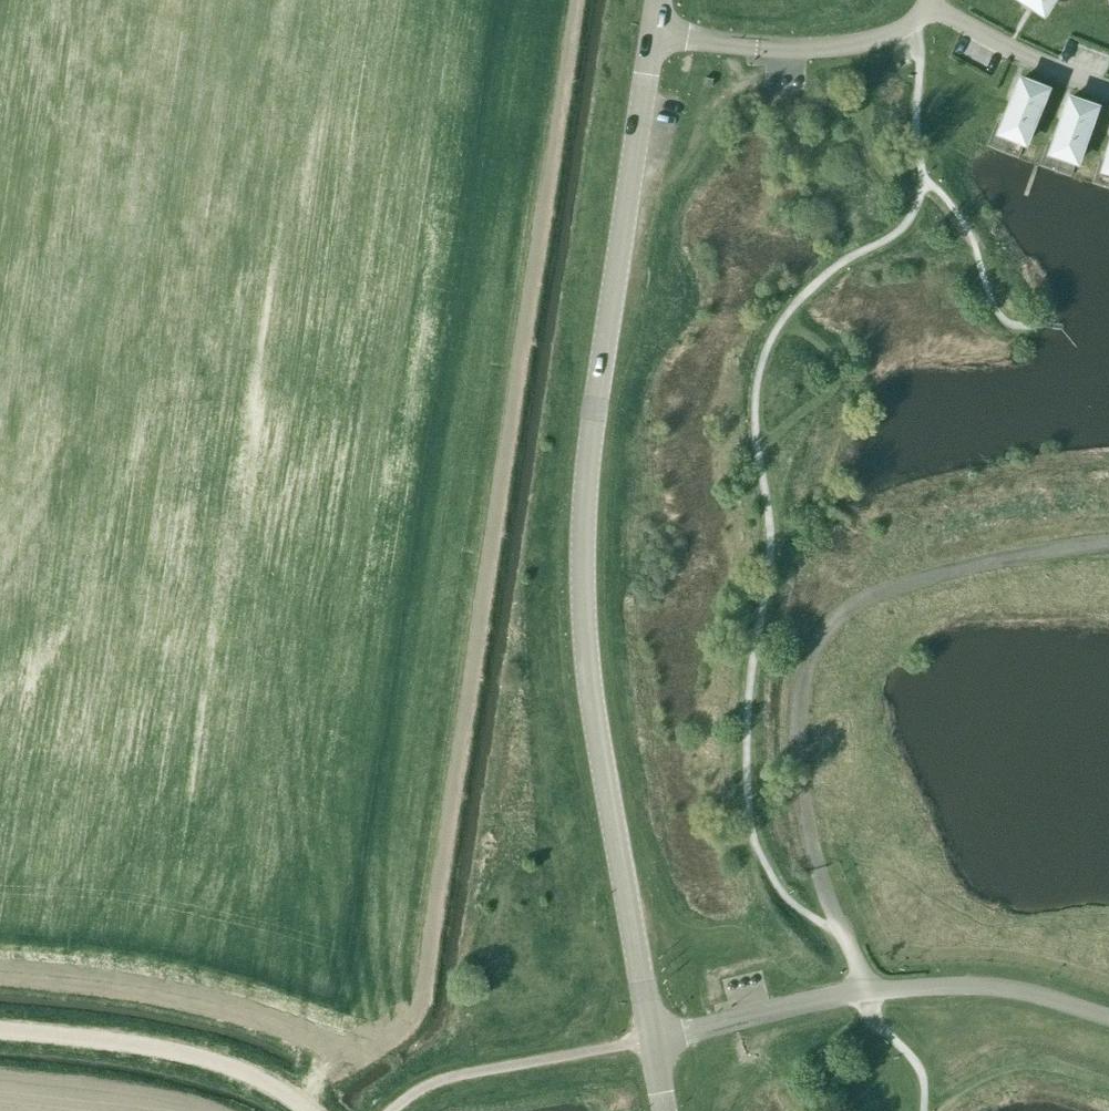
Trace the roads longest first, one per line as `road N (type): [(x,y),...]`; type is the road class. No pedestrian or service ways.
road 1 (tertiary): [(657,0),(581,527),(593,718),(666,1110)]

